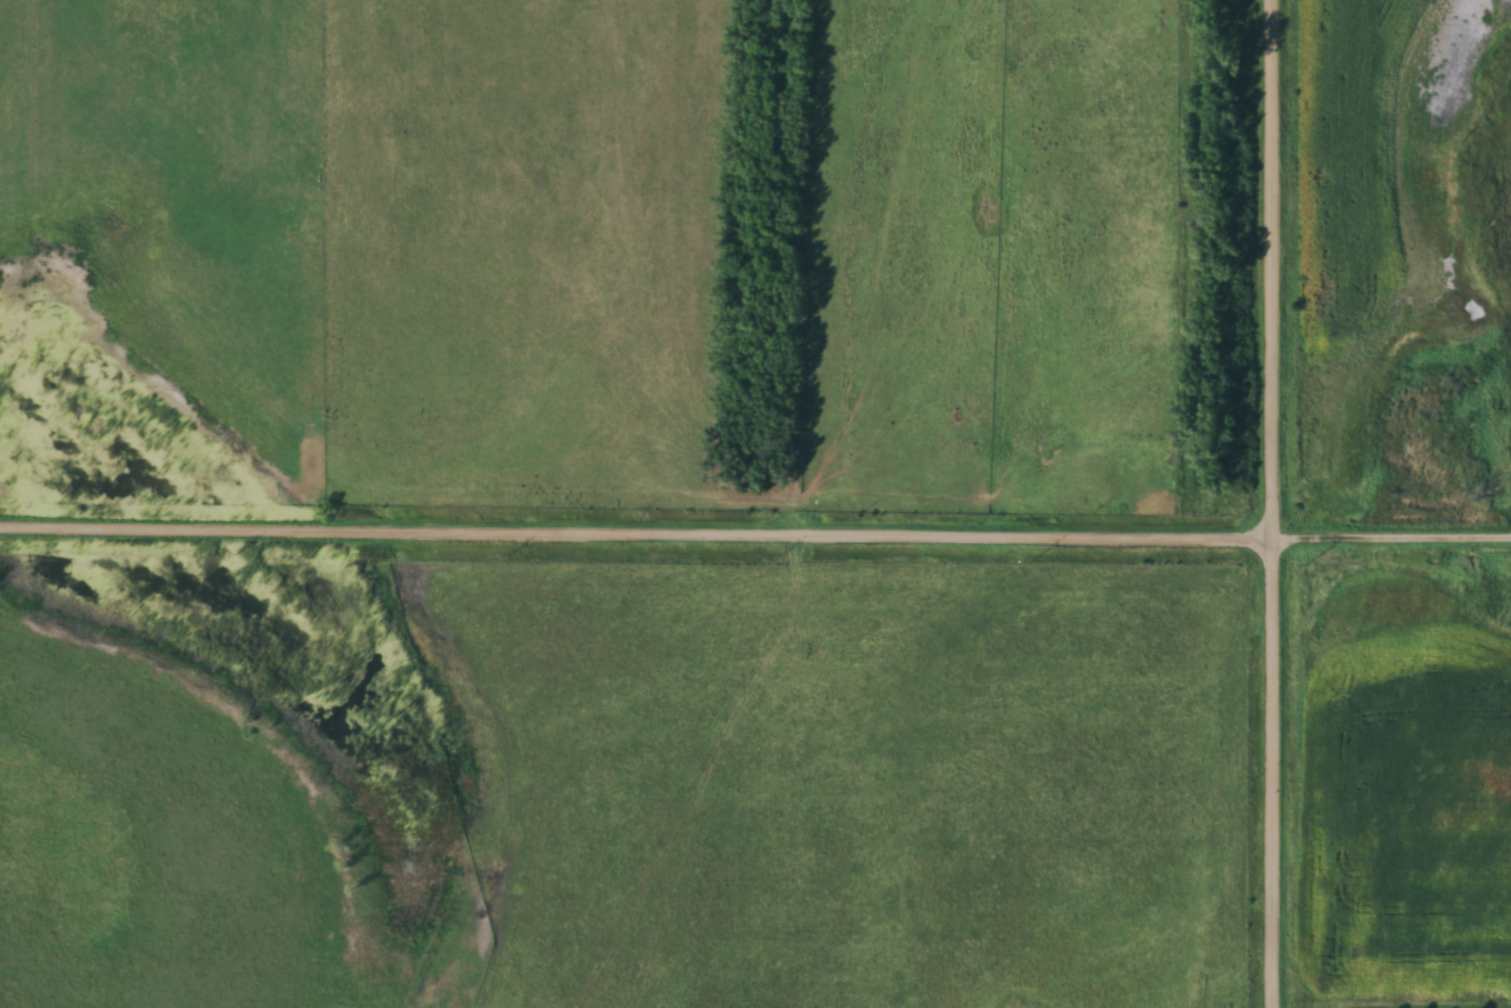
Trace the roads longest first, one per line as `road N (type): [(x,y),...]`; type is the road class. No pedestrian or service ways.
road 1 (track): [(1510,537),(0,527)]
road 2 (residential): [(1281,1007),(1280,0)]

